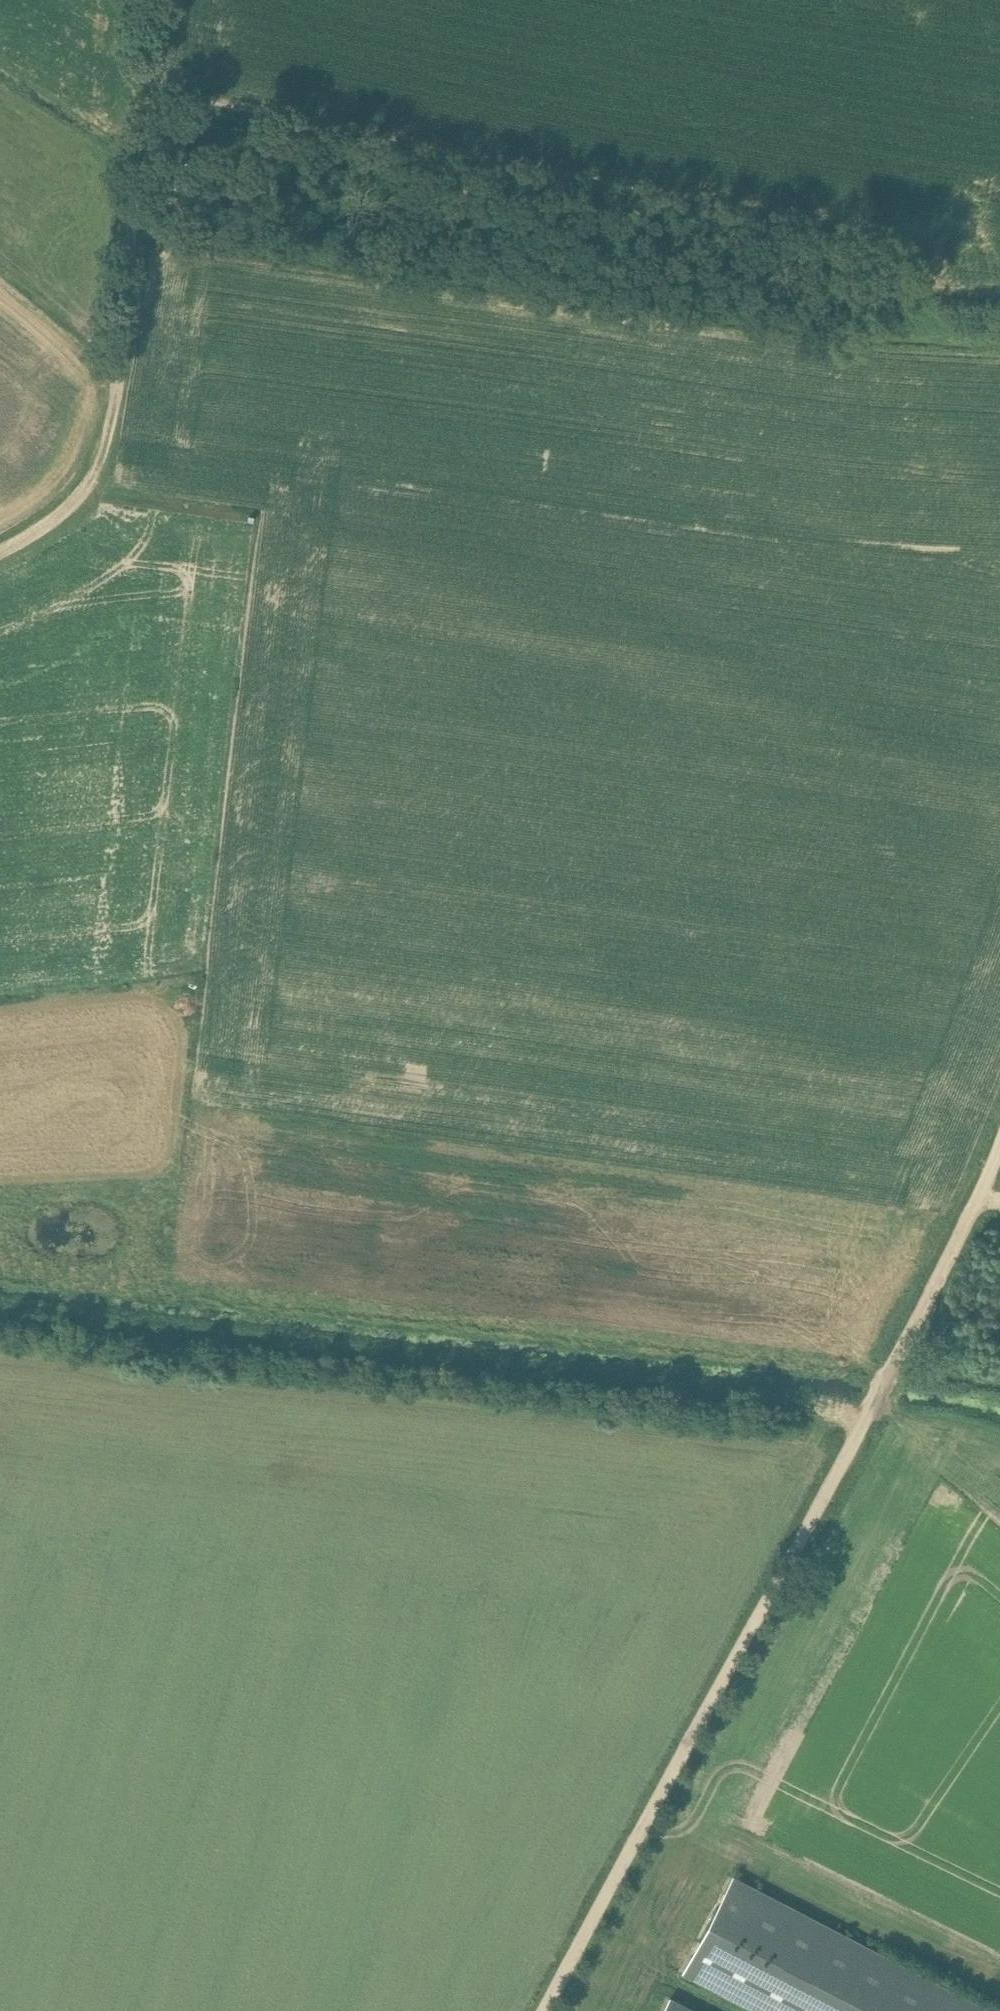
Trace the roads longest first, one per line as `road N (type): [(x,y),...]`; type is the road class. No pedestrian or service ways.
road 1 (track): [(999,1138),(932,1290),(561,2010)]
road 2 (track): [(863,1421),(781,1400),(0,1311)]

